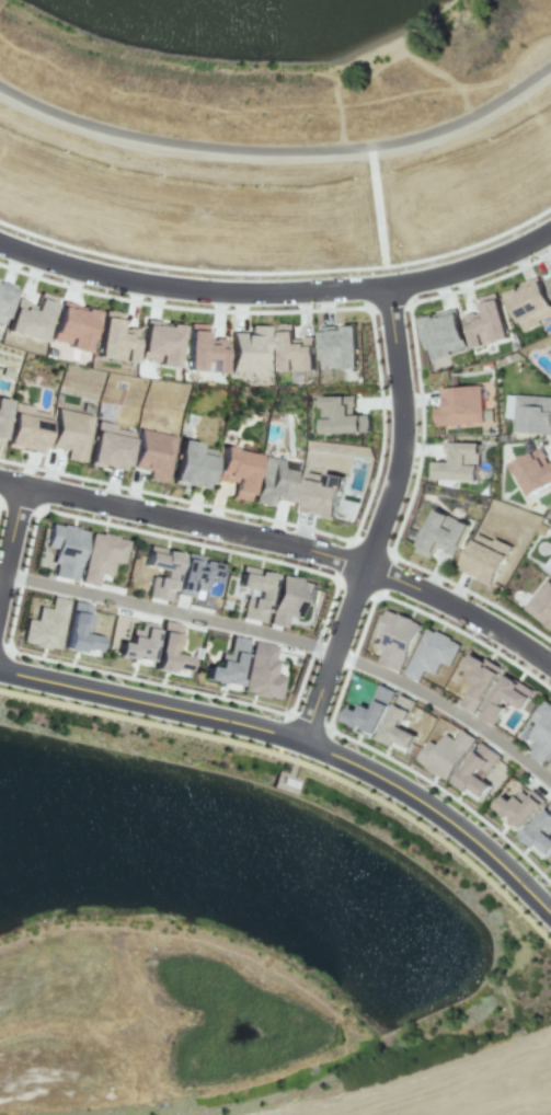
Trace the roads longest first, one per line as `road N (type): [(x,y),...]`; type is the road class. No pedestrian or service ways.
road 1 (tertiary): [(550,916),(455,821),(322,745),(0,669)]
road 2 (residential): [(301,736),(399,456),(401,396),(387,287)]
road 3 (residential): [(0,243),(153,286),(272,292),(387,287)]
road 4 (residential): [(365,565),(24,486)]
road 5 (residential): [(550,1069),(307,1114)]
road 6 (residential): [(365,565),(487,623),(550,664)]
road 7 (residential): [(387,287),(460,269),(550,228)]

